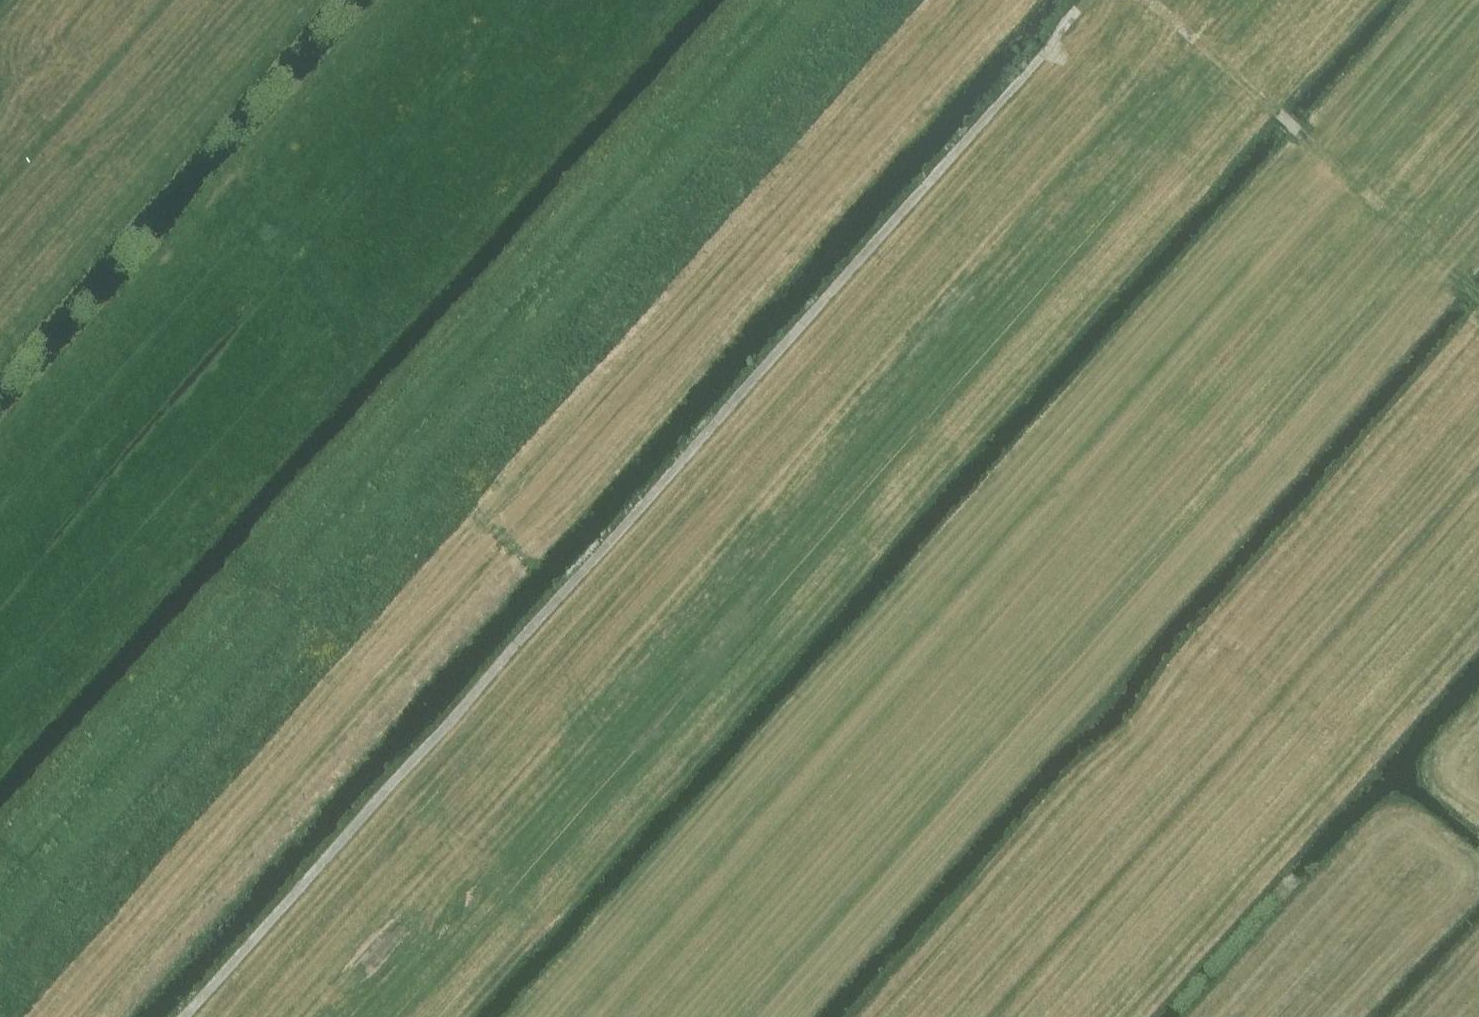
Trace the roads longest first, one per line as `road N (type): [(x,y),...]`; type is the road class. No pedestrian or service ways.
road 1 (track): [(185,1016),(1074,13)]

